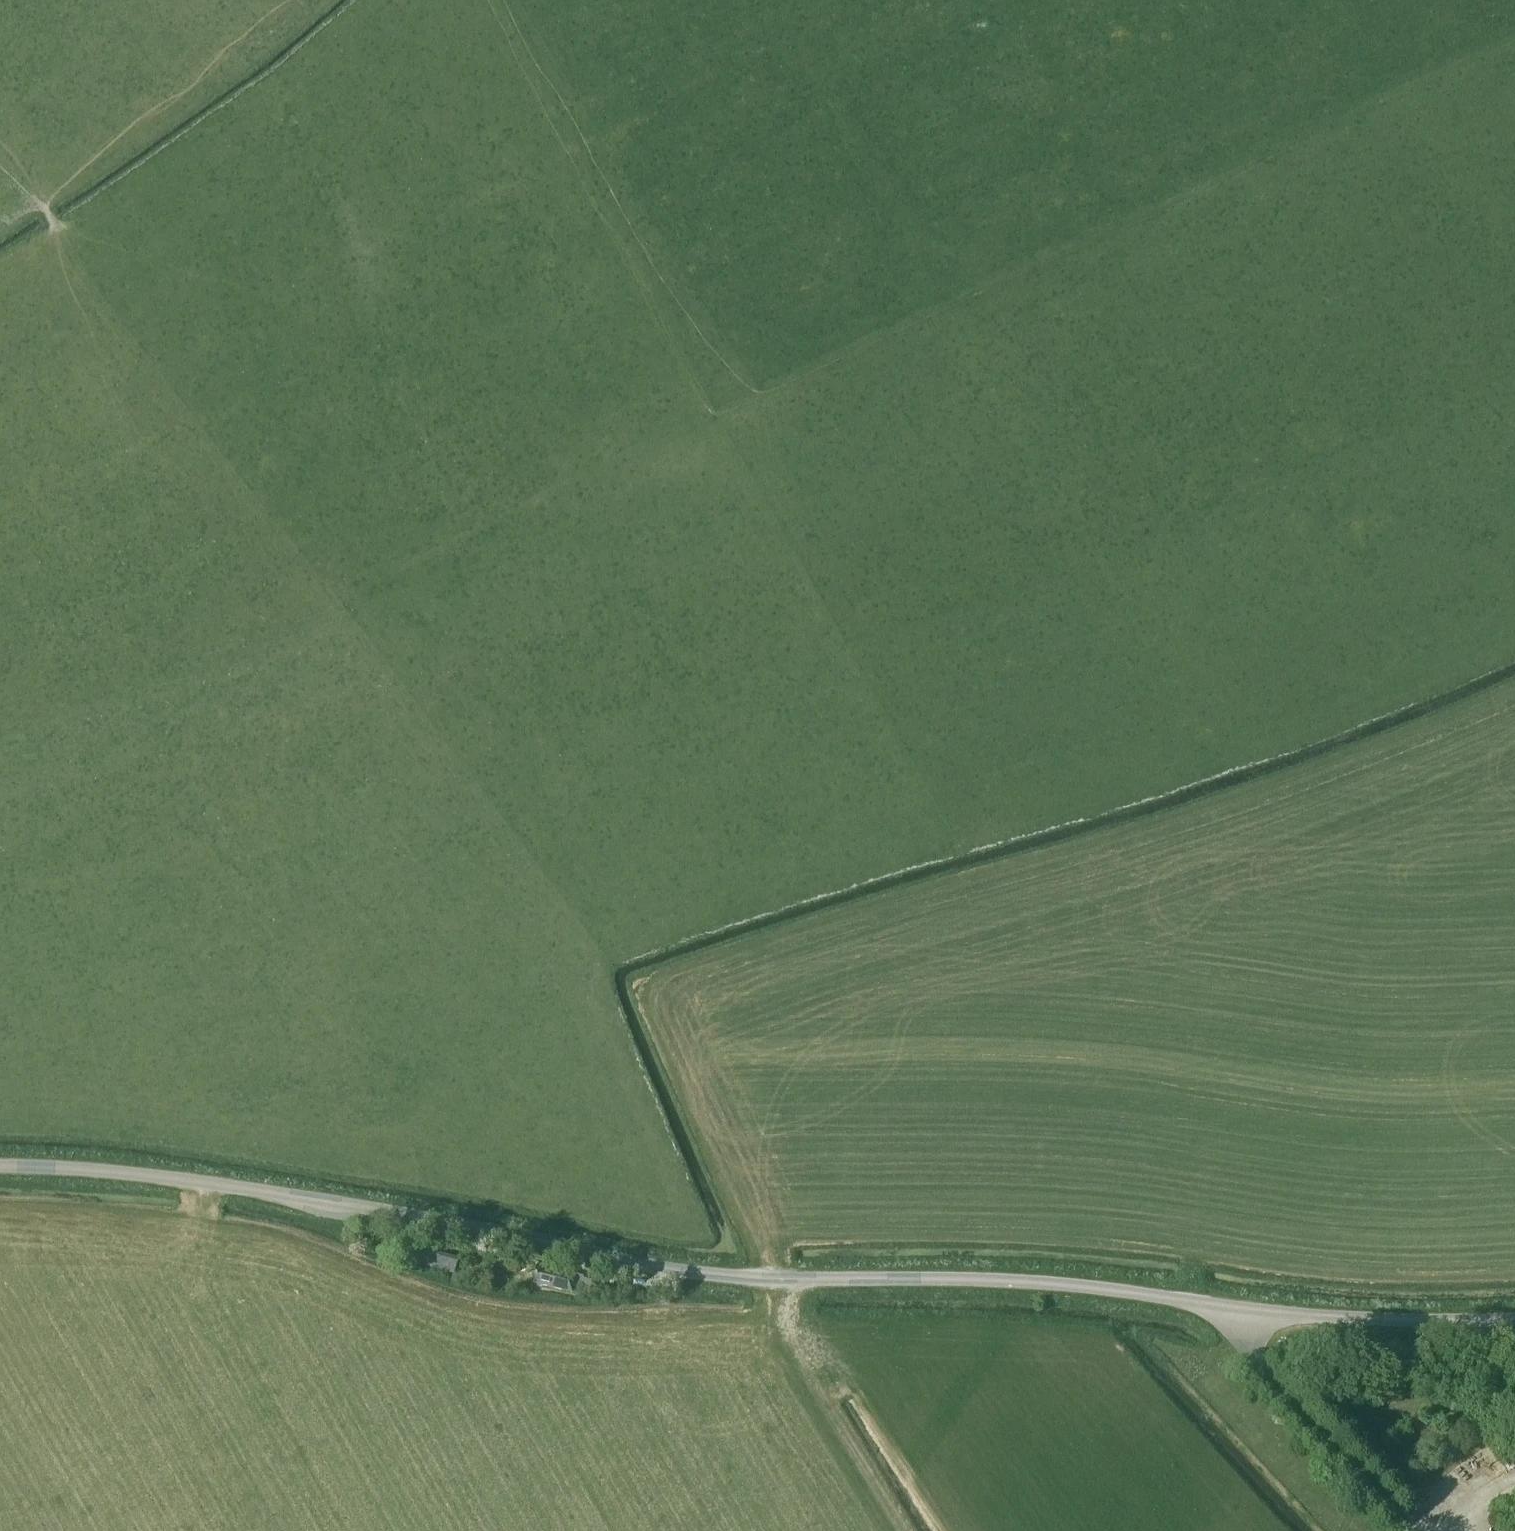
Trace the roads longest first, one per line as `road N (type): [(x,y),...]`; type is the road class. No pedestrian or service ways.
road 1 (tertiary): [(0,1166),(468,1228),(651,1272),(761,1288),(938,1283),(1406,1325),(1514,1324)]

